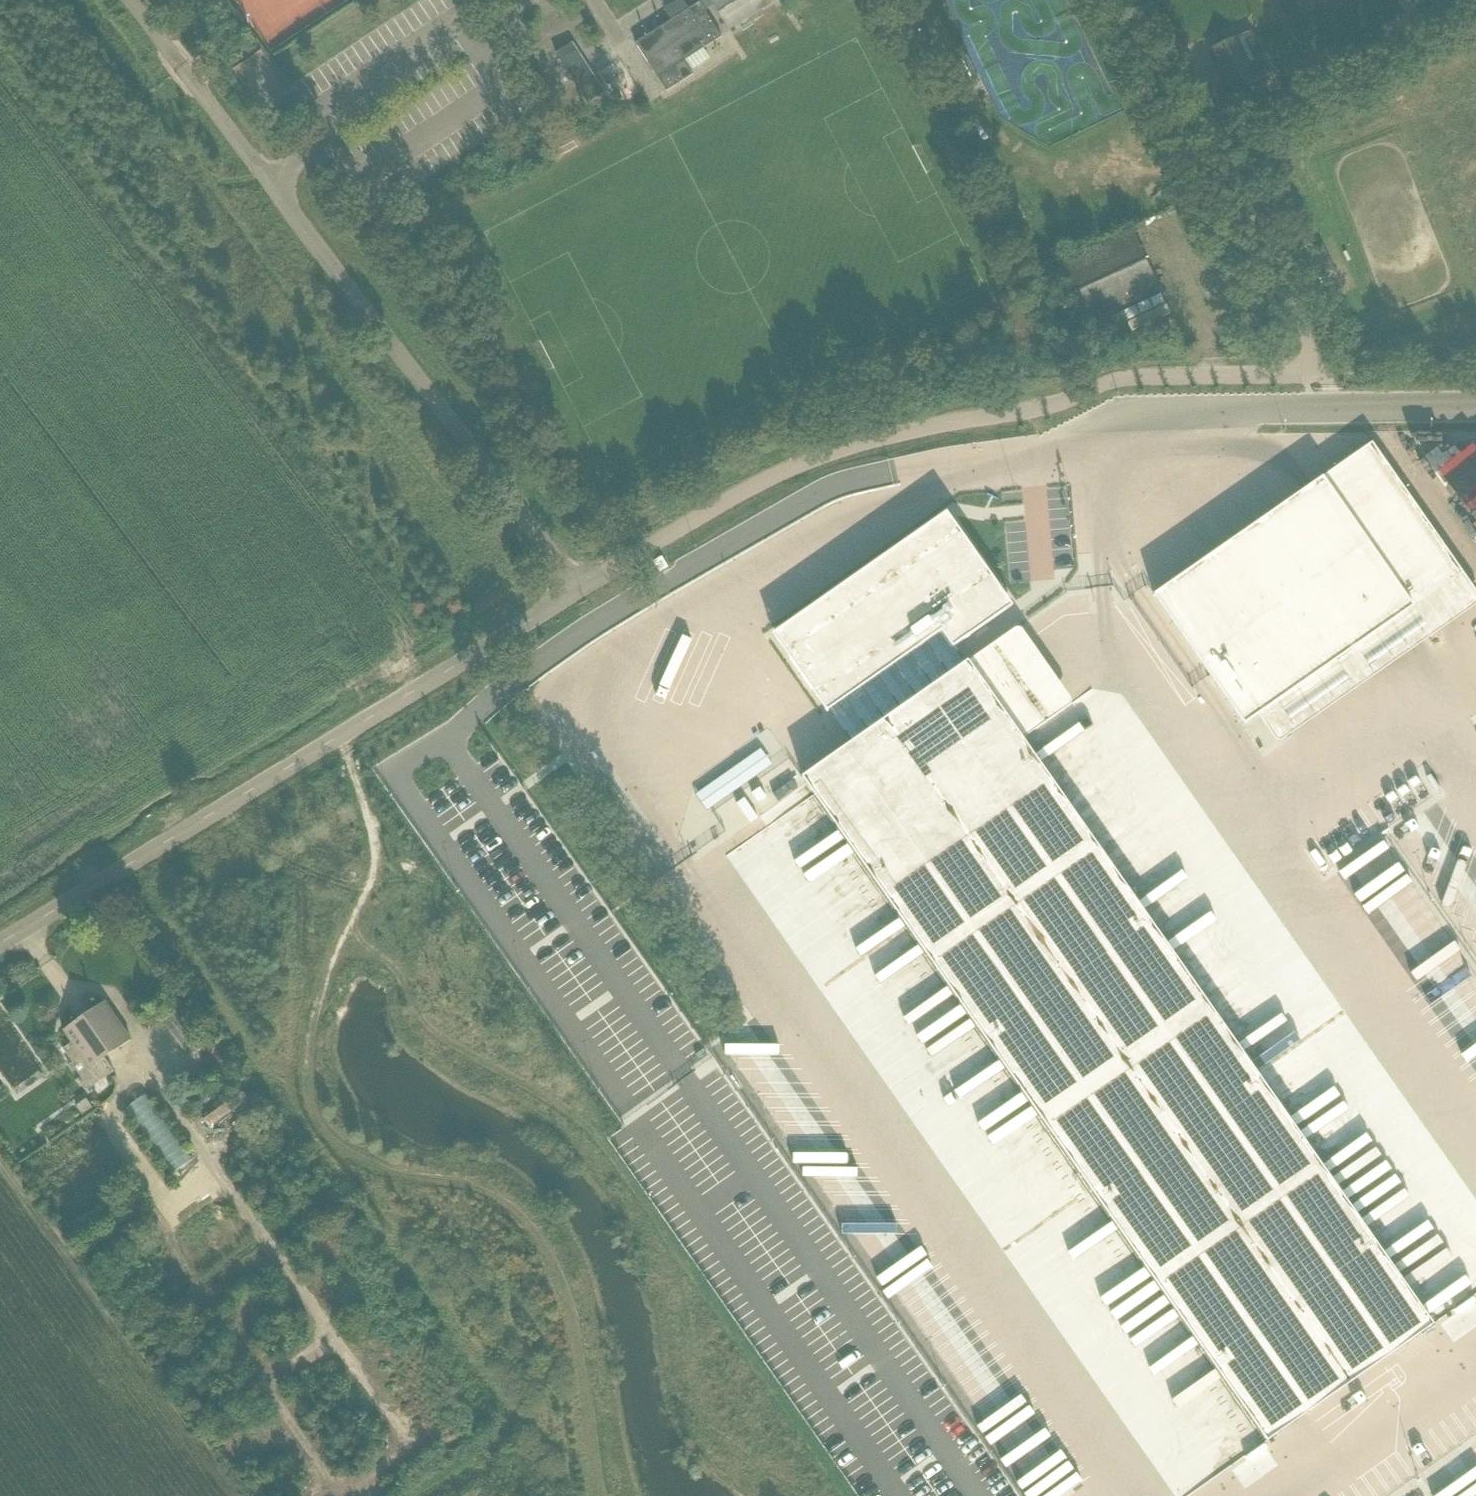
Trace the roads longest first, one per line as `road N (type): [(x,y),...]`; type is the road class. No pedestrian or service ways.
road 1 (unclassified): [(578,588),(766,478),(846,449),(1028,412),(1120,378),(1320,371)]
road 2 (track): [(347,926),(396,974),(431,1038),(591,1131),(842,1495)]
road 3 (unclassified): [(0,943),(578,588)]
road 4 (unclassified): [(578,588),(180,68)]
road 5 (track): [(329,1333),(411,1445),(355,1487),(332,1479),(275,1397),(282,1371),(318,1346)]
road 6 (unclassified): [(1117,417),(1475,407)]

